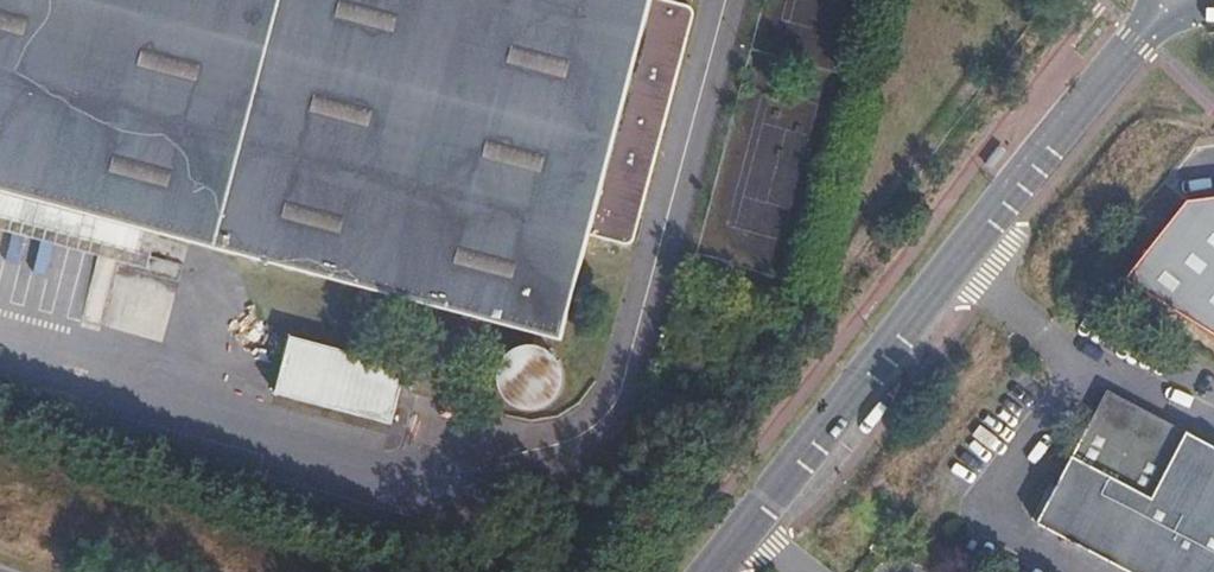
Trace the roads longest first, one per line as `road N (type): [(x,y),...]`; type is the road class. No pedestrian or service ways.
road 1 (tertiary): [(1174,0),(712,571)]

